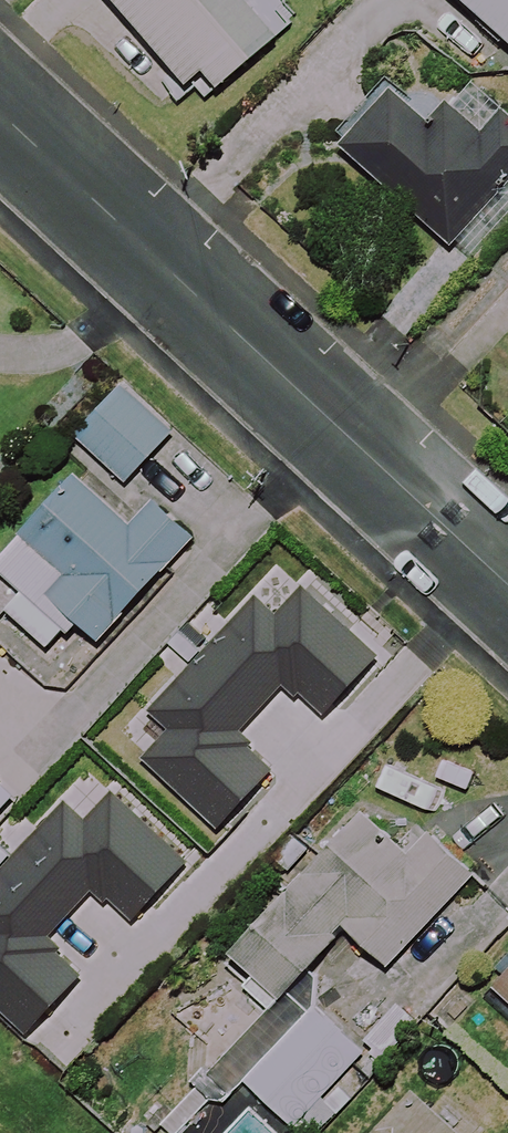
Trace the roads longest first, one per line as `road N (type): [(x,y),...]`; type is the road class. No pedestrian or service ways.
road 1 (residential): [(507,583),(0,112)]

